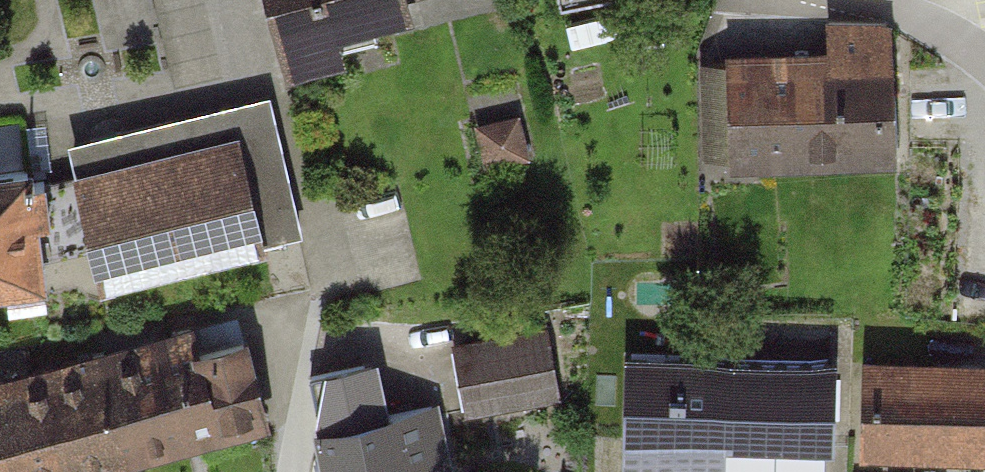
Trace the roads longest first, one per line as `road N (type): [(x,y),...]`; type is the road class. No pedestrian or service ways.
road 1 (residential): [(864,0),(908,12),(984,57)]

